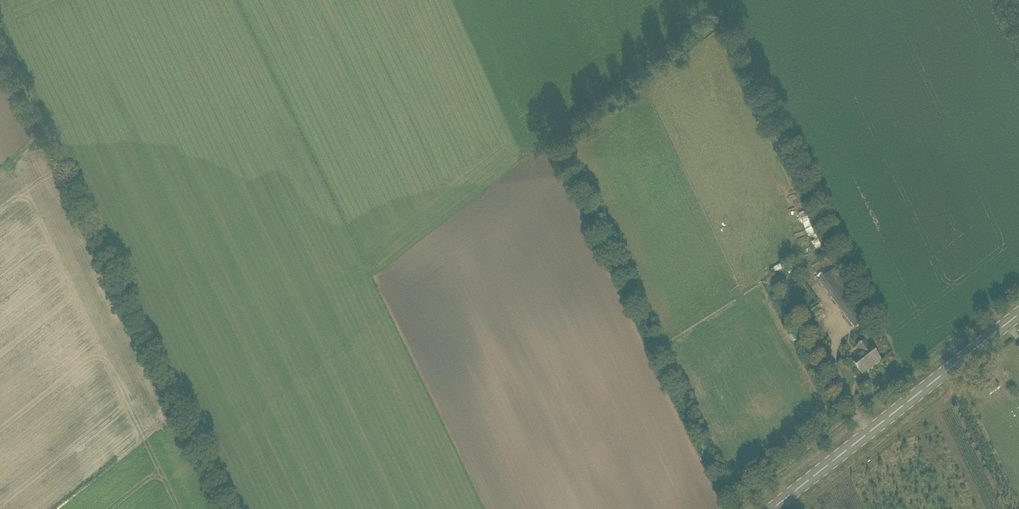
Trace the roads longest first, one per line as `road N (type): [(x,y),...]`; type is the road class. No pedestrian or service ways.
road 1 (track): [(0,38),(230,508)]
road 2 (secondary): [(772,508),(1018,314)]

